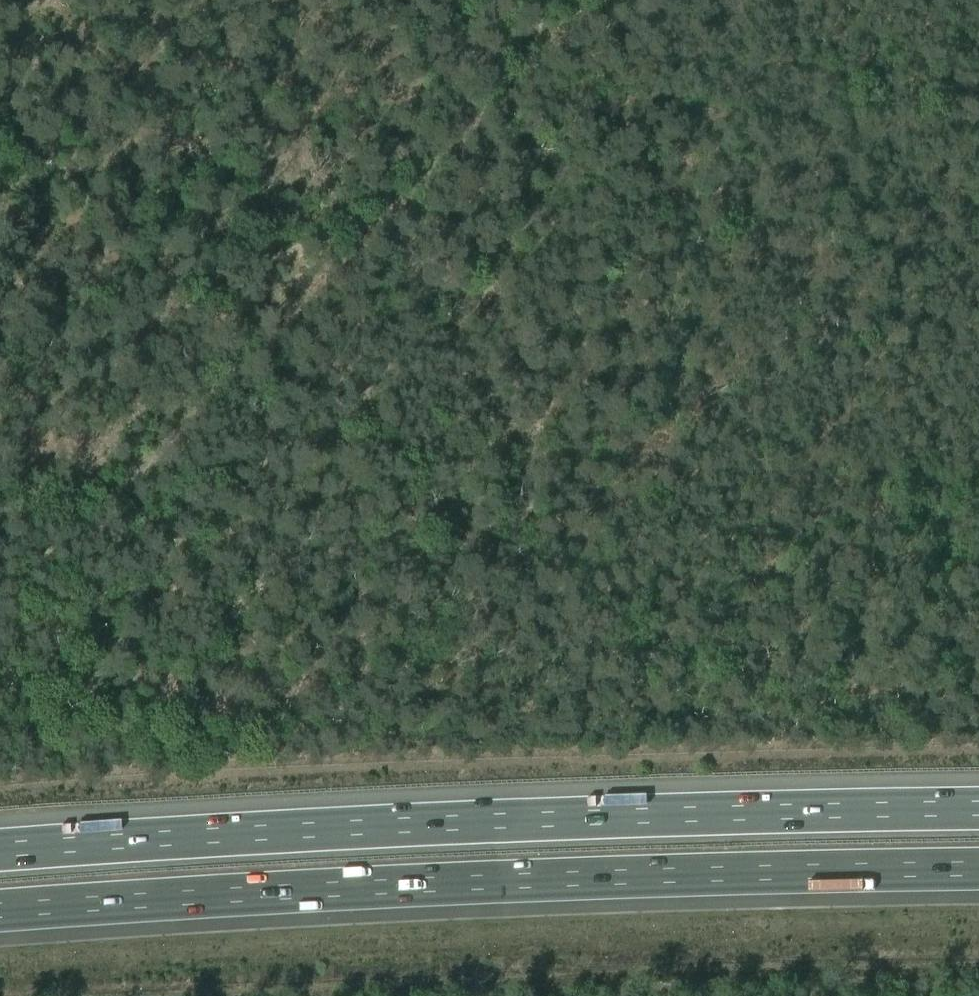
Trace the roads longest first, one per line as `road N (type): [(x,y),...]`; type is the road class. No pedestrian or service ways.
road 1 (motorway): [(978,810),(640,816),(0,852)]
road 2 (motorway): [(0,911),(640,875),(978,869)]
road 3 (track): [(101,514),(143,529),(173,516),(215,477),(262,466),(292,444),(326,438),(411,450),(499,449),(614,486),(669,470),(978,489)]
road 4 (track): [(604,0),(506,90),(101,514)]
road 5 (track): [(0,608),(101,514)]

